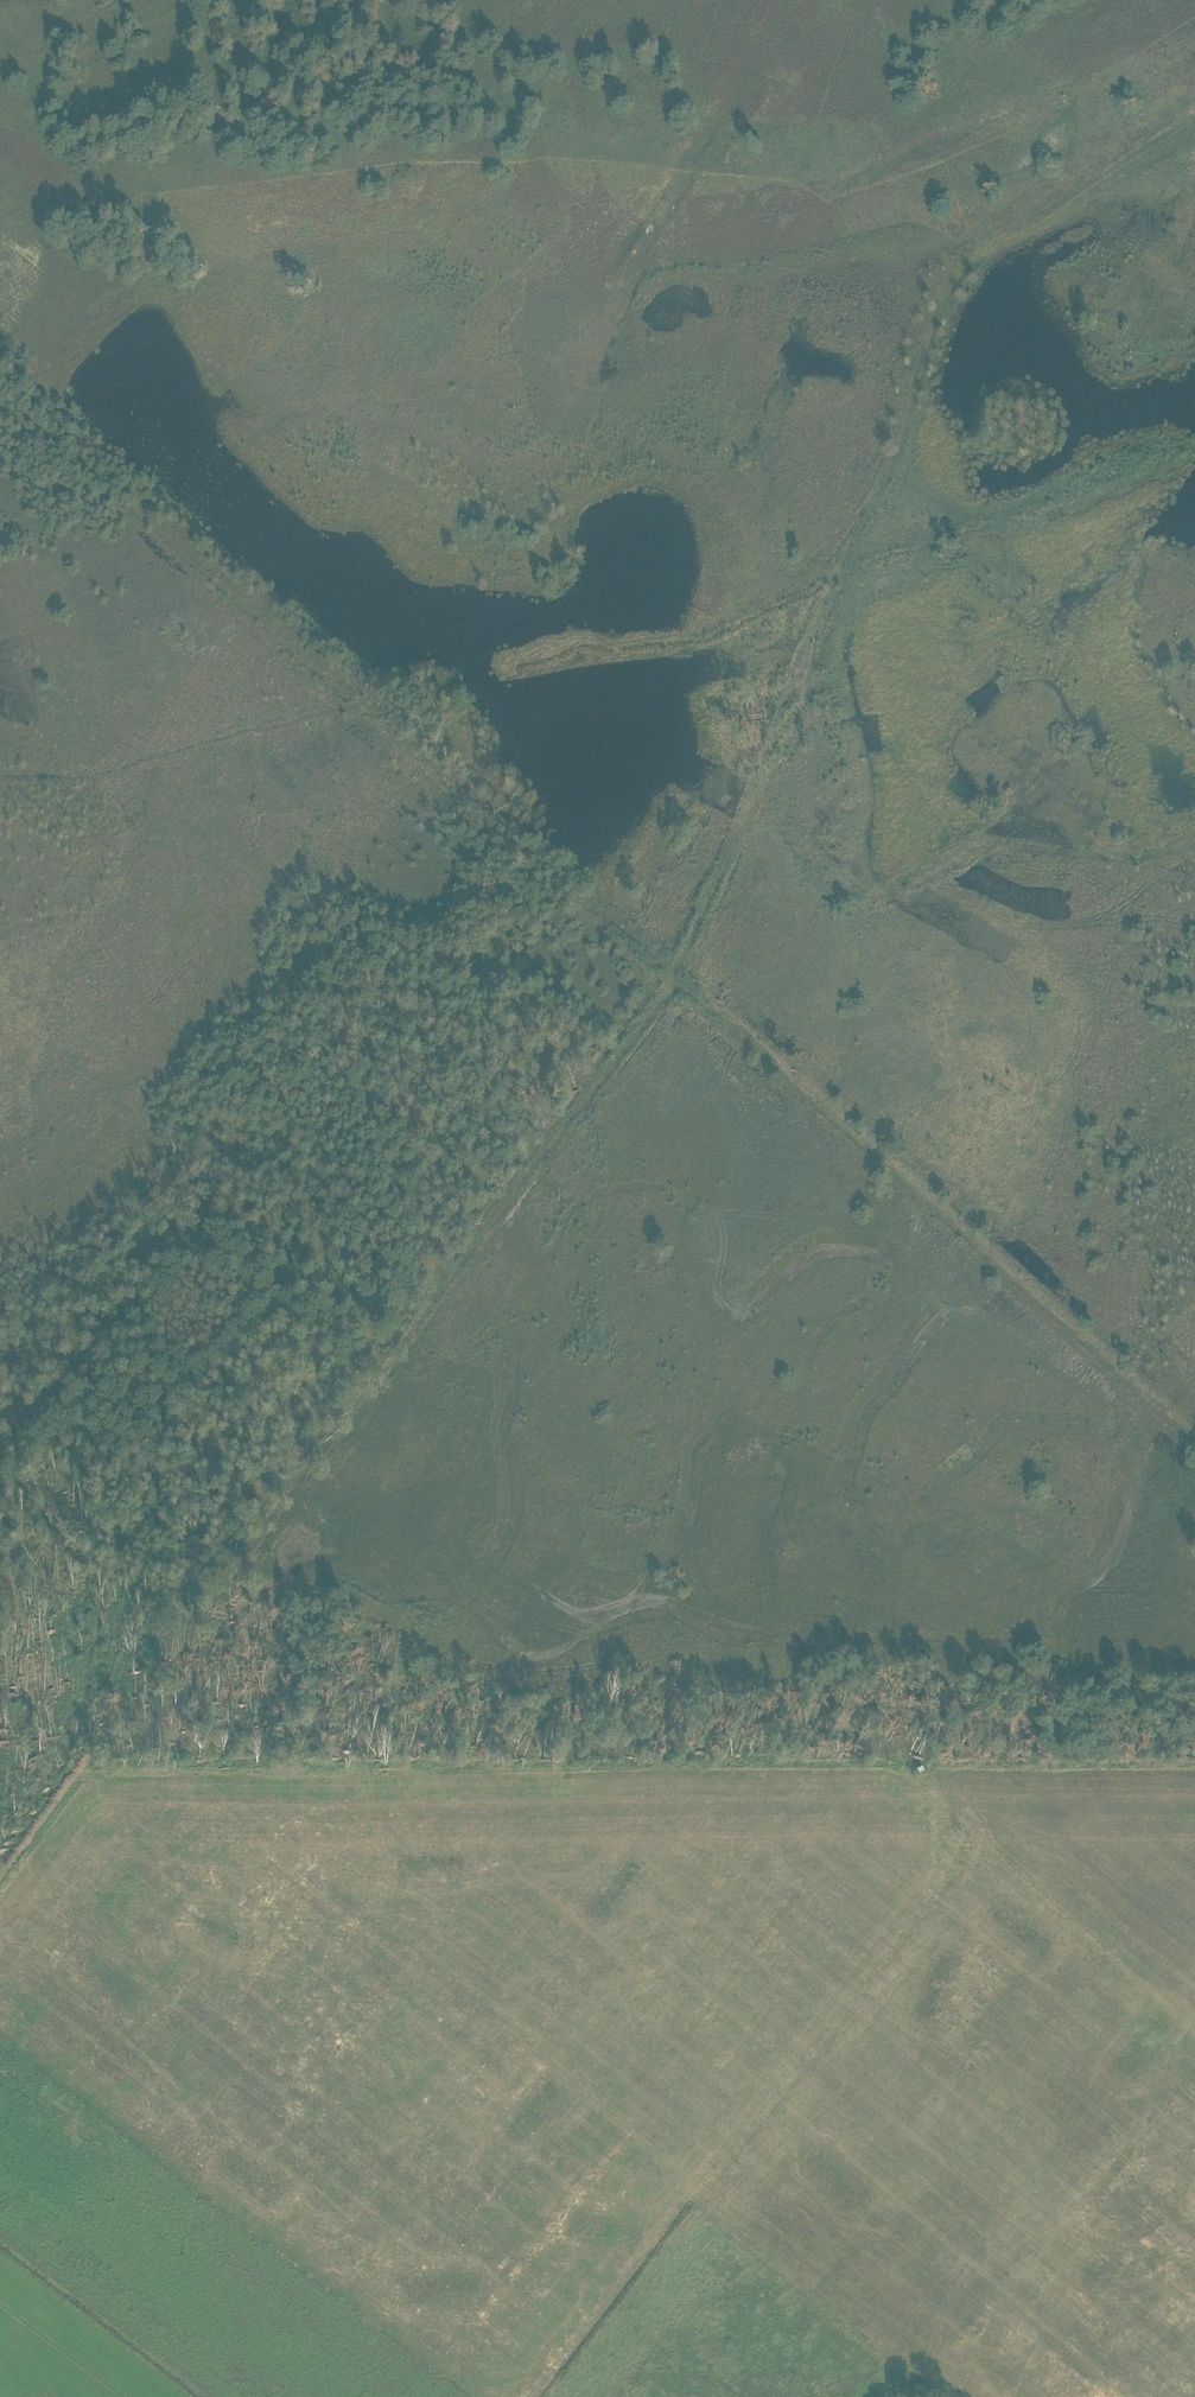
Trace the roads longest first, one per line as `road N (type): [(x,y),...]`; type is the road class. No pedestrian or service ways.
road 1 (track): [(0,1874),(673,992)]

